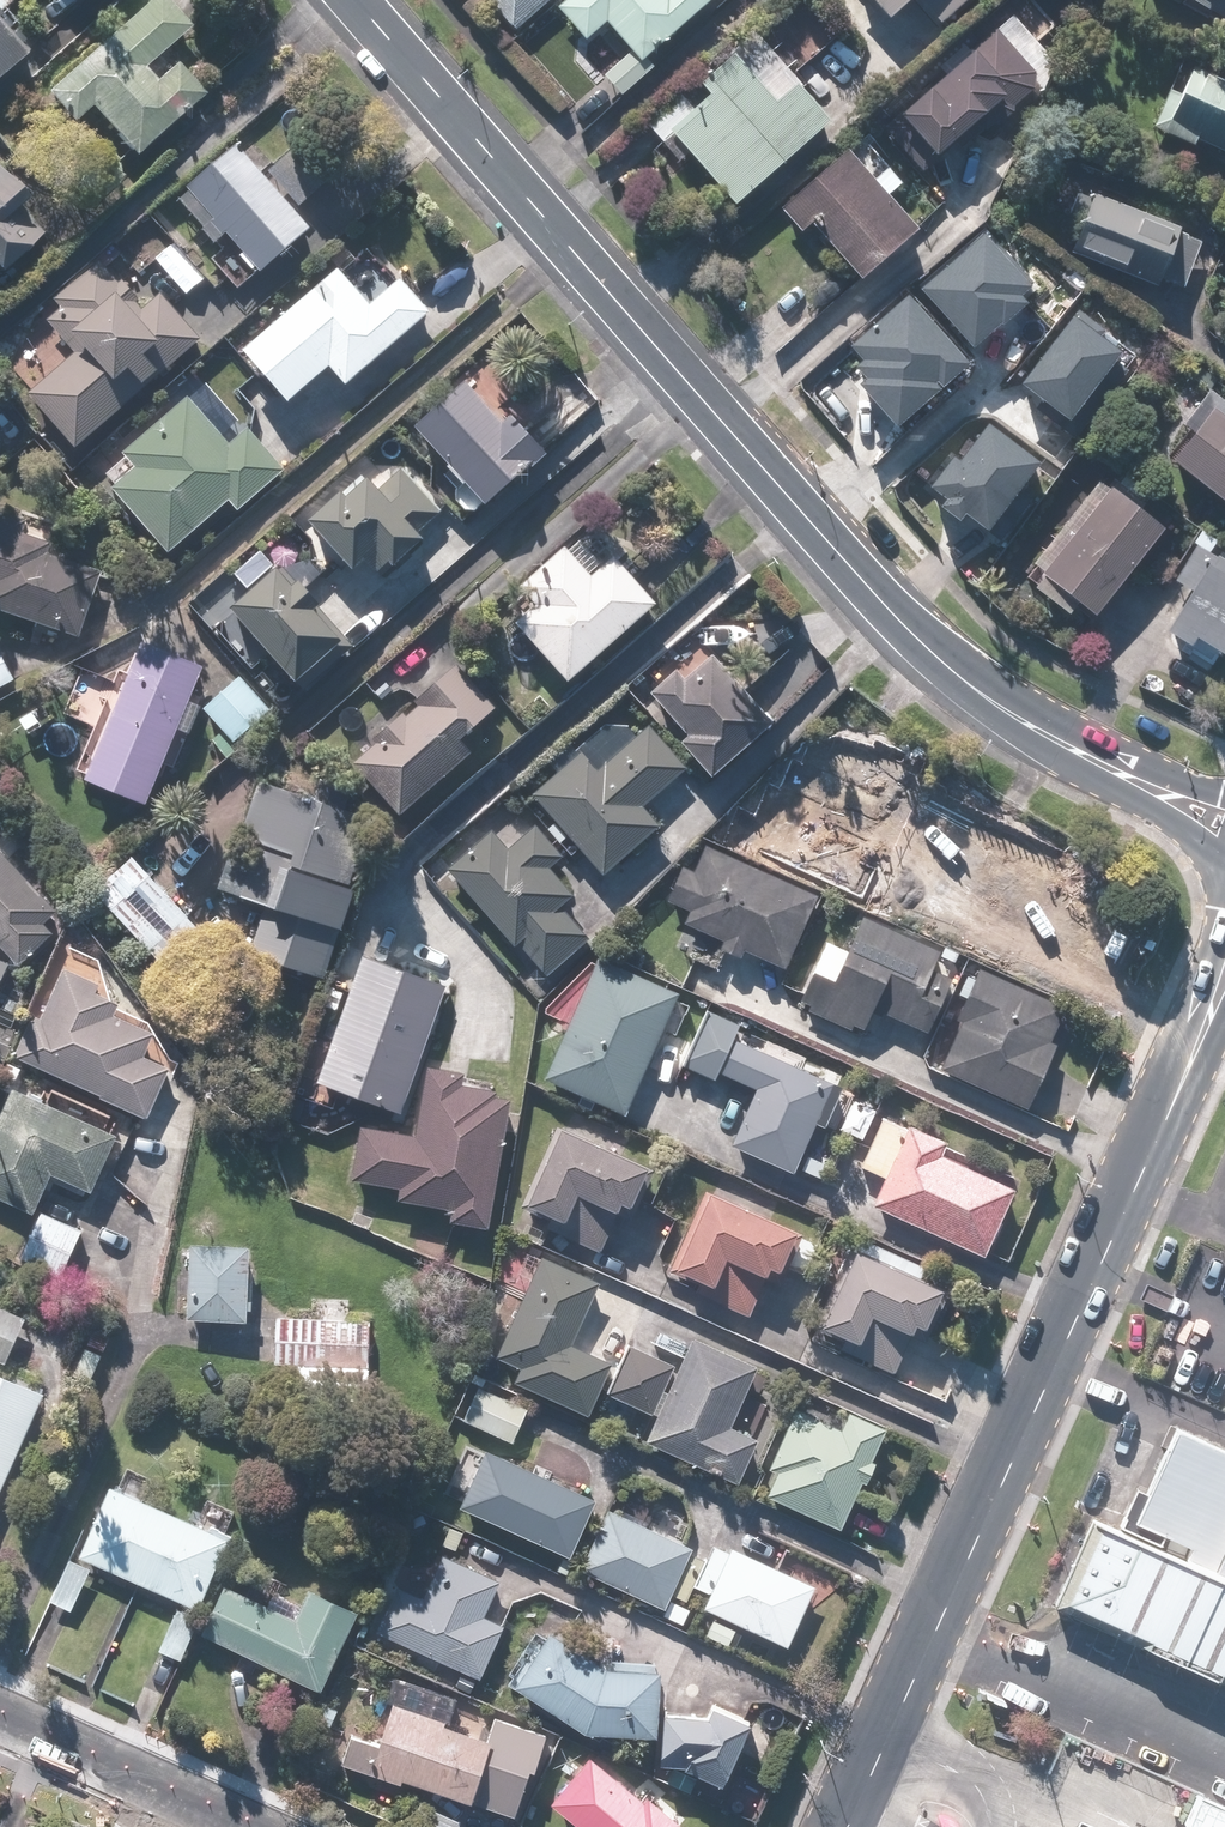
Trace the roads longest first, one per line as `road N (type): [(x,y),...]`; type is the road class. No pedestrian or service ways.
road 1 (tertiary): [(355,0),(916,635),(1008,713),(1176,799)]
road 2 (tertiary): [(1222,986),(848,1826)]
road 3 (residential): [(0,1718),(240,1826)]

